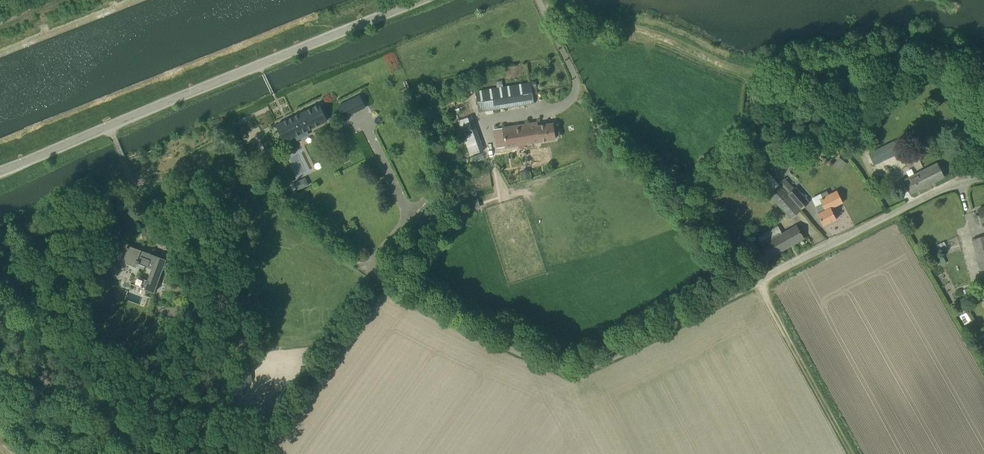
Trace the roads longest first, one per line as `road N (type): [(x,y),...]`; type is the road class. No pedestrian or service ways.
road 1 (unclassified): [(983,176),(927,196),(573,372),(498,344),(382,283)]
road 2 (unclassified): [(421,0),(0,172)]
road 3 (track): [(762,281),(851,453)]

